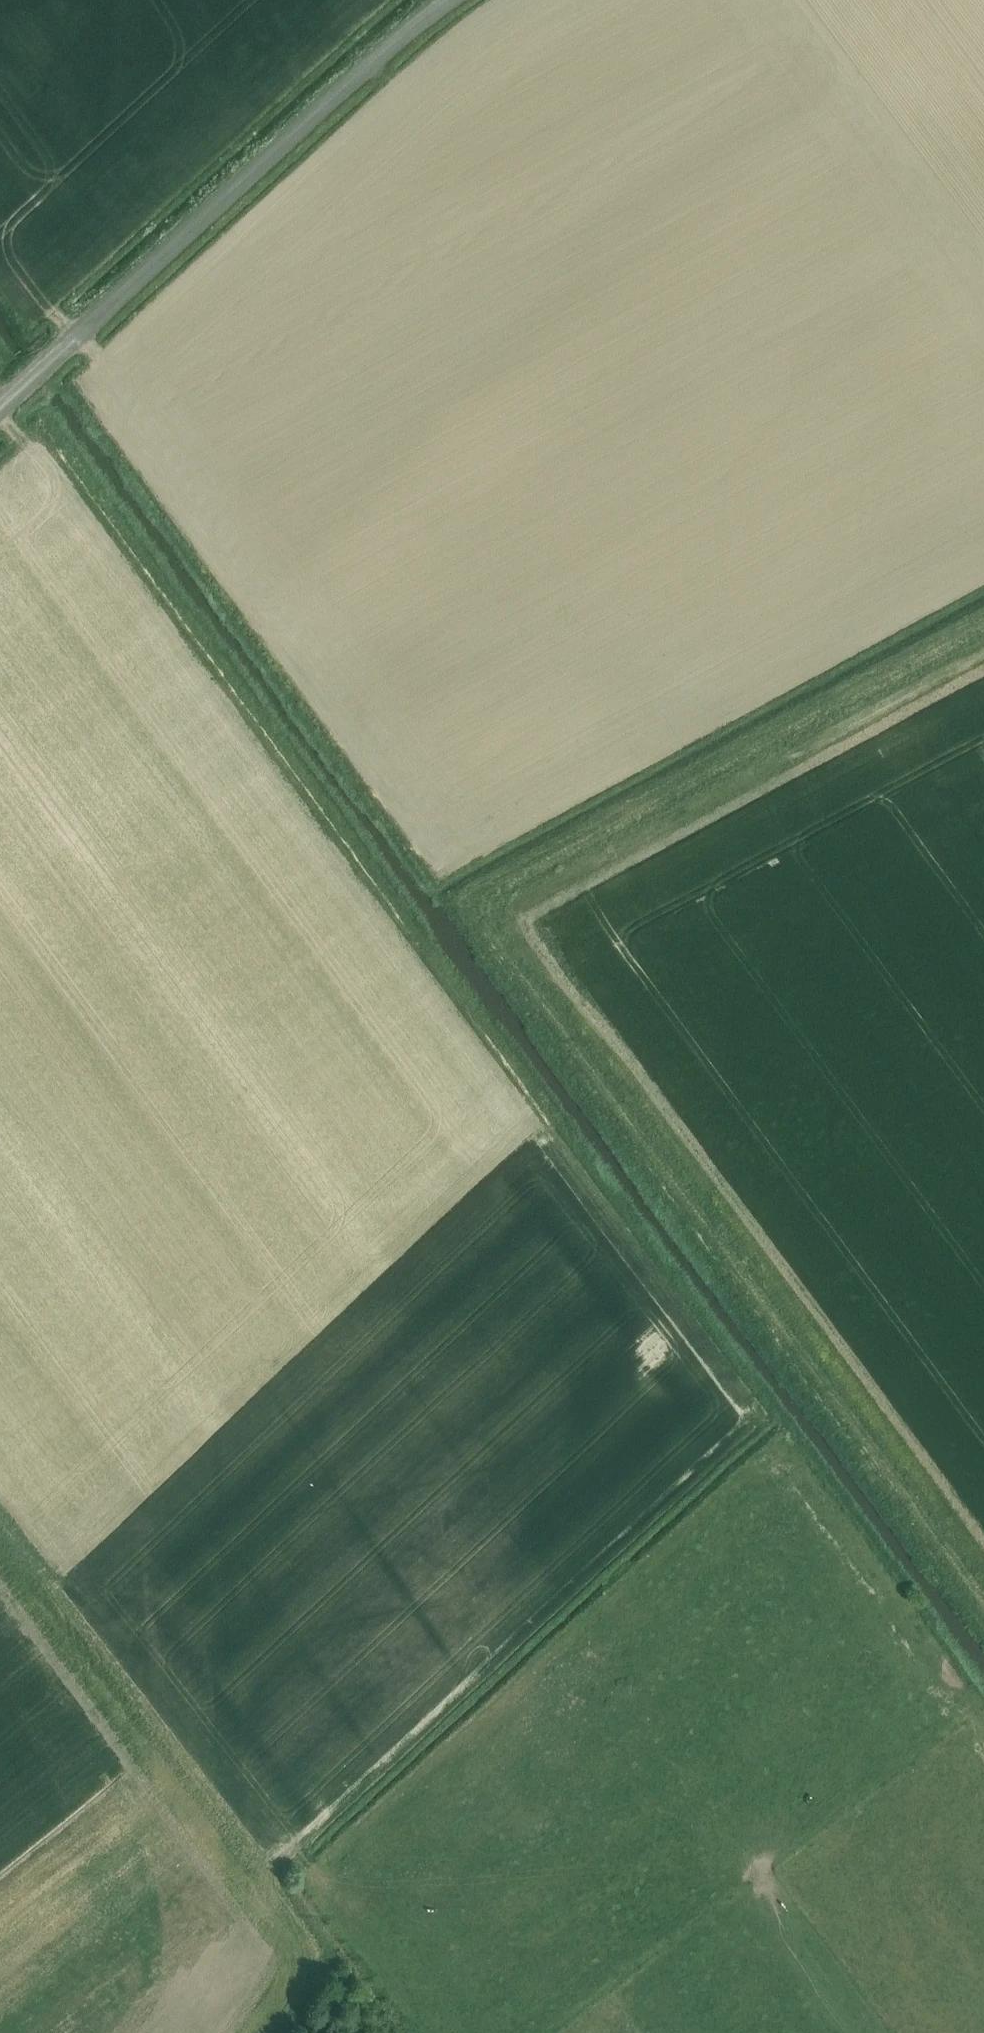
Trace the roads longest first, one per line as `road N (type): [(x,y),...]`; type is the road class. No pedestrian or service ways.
road 1 (unclassified): [(0,413),(456,0)]

